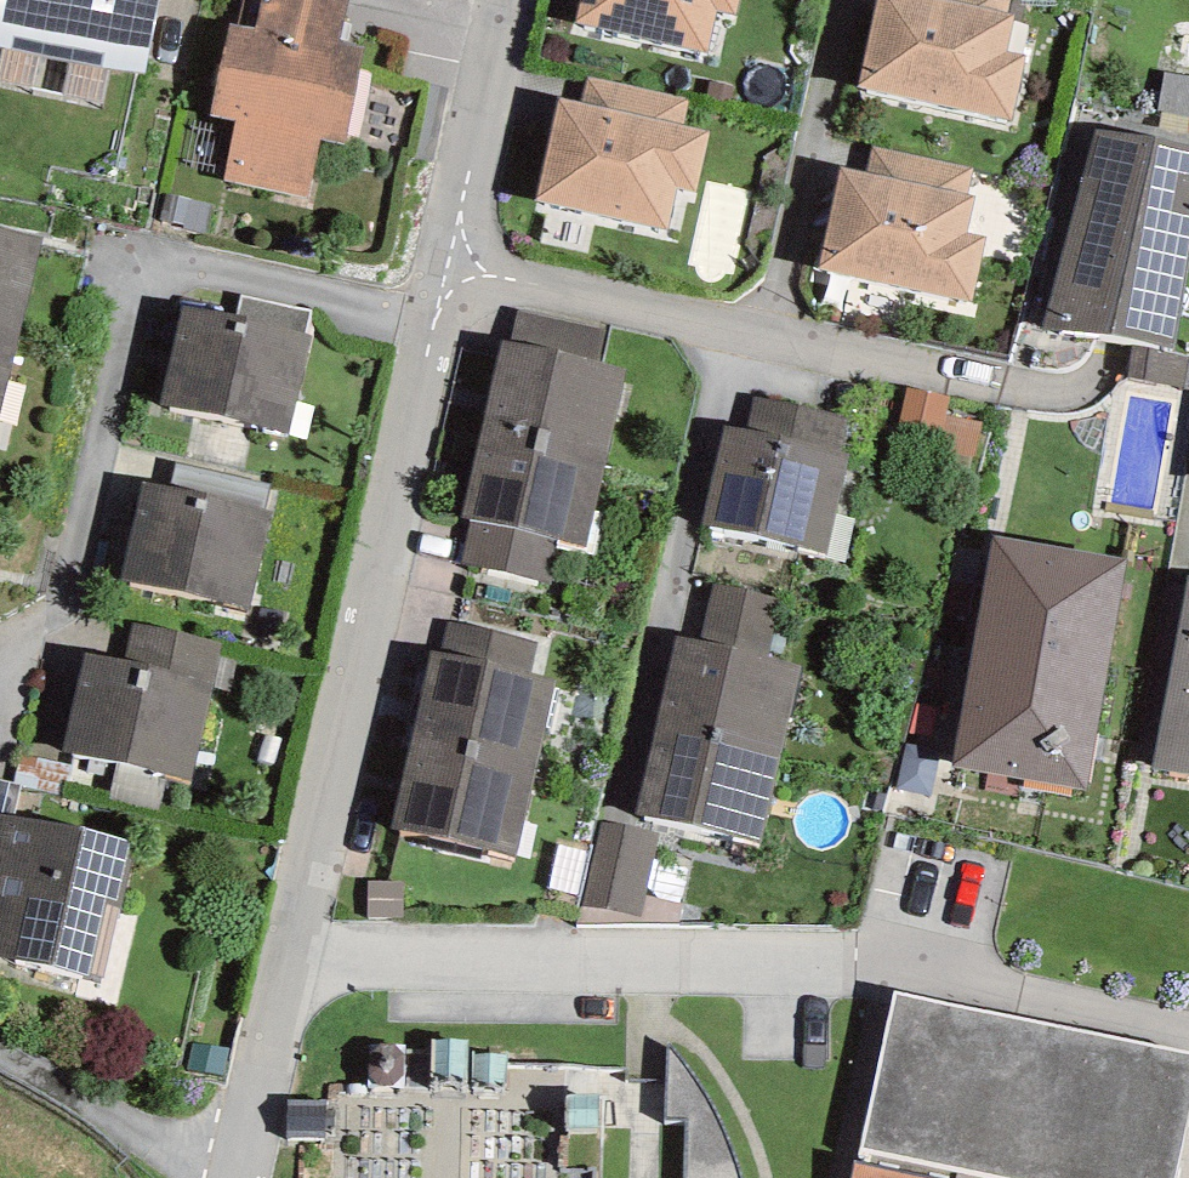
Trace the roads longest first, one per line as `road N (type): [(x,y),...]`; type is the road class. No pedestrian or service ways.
road 1 (residential): [(451,265),(288,965),(229,1177)]
road 2 (residential): [(451,265),(771,342),(1004,386)]
road 3 (residential): [(512,0),(451,265)]

